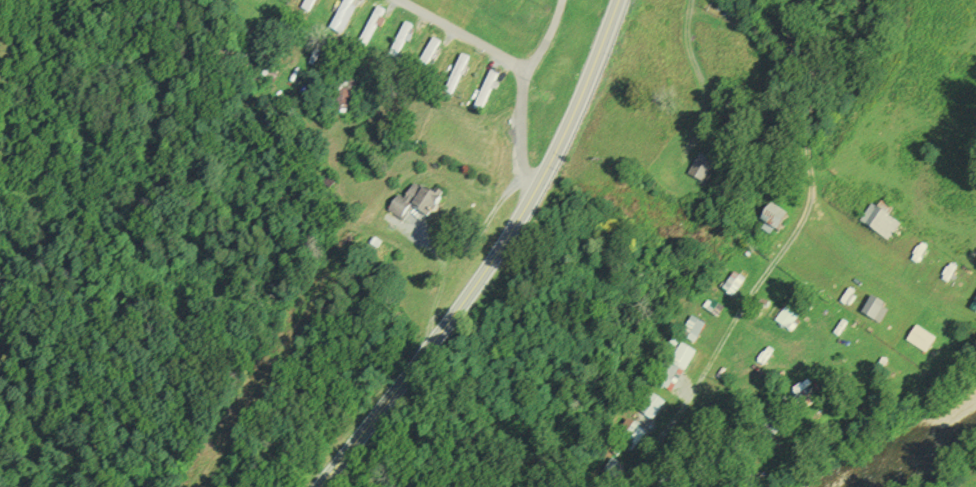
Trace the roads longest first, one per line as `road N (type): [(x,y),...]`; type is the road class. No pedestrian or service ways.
road 1 (primary): [(323,486),(493,264),(577,120),(618,0)]
road 2 (residential): [(395,0),(524,71)]
road 3 (residential): [(533,195),(520,174),(524,71)]

